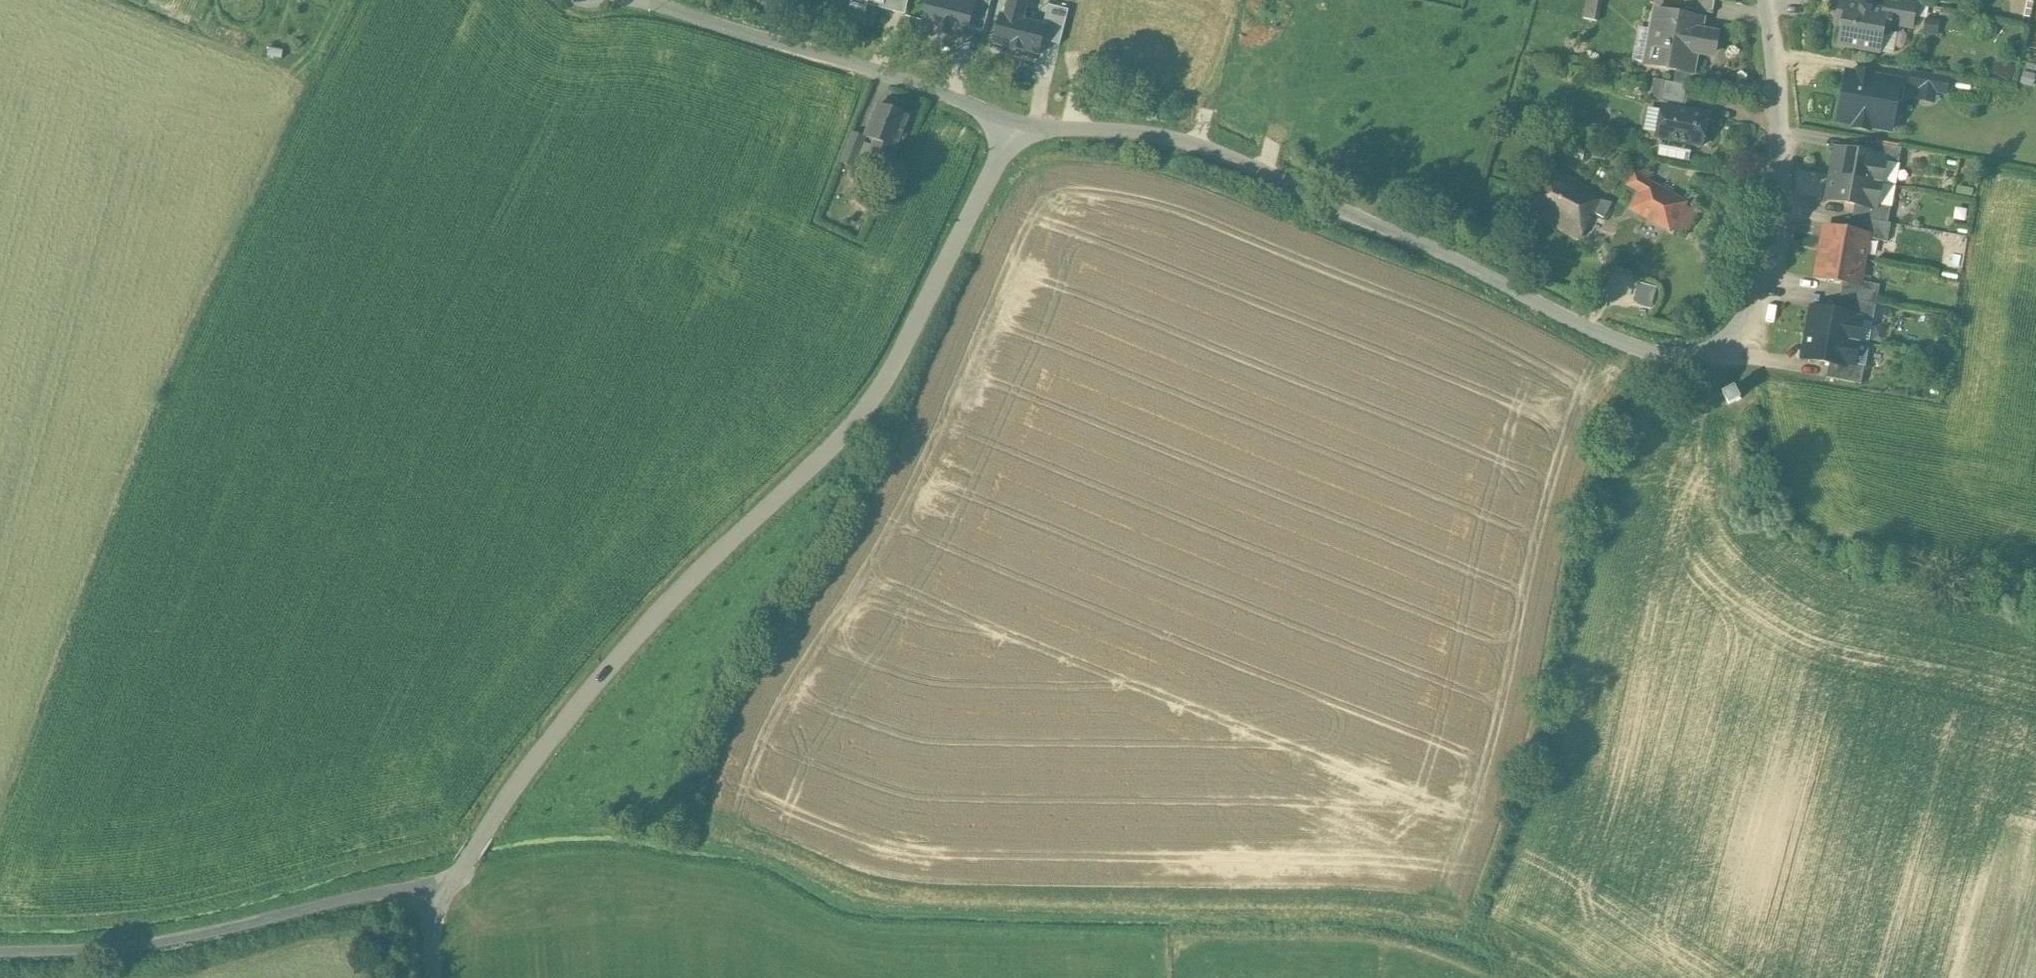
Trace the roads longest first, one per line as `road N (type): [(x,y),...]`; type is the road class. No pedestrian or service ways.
road 1 (unclassified): [(1013,124),(1168,139),(1243,162),(1605,335),(1656,354),(1698,355),(1731,340),(1753,316),(1770,260),(1780,141),(1764,0)]
road 2 (unclassified): [(1013,124),(888,393),(655,624),(451,885)]
road 3 (unclassified): [(0,951),(229,931),(451,885)]
road 4 (unclassified): [(650,0),(860,63),(1013,124)]

